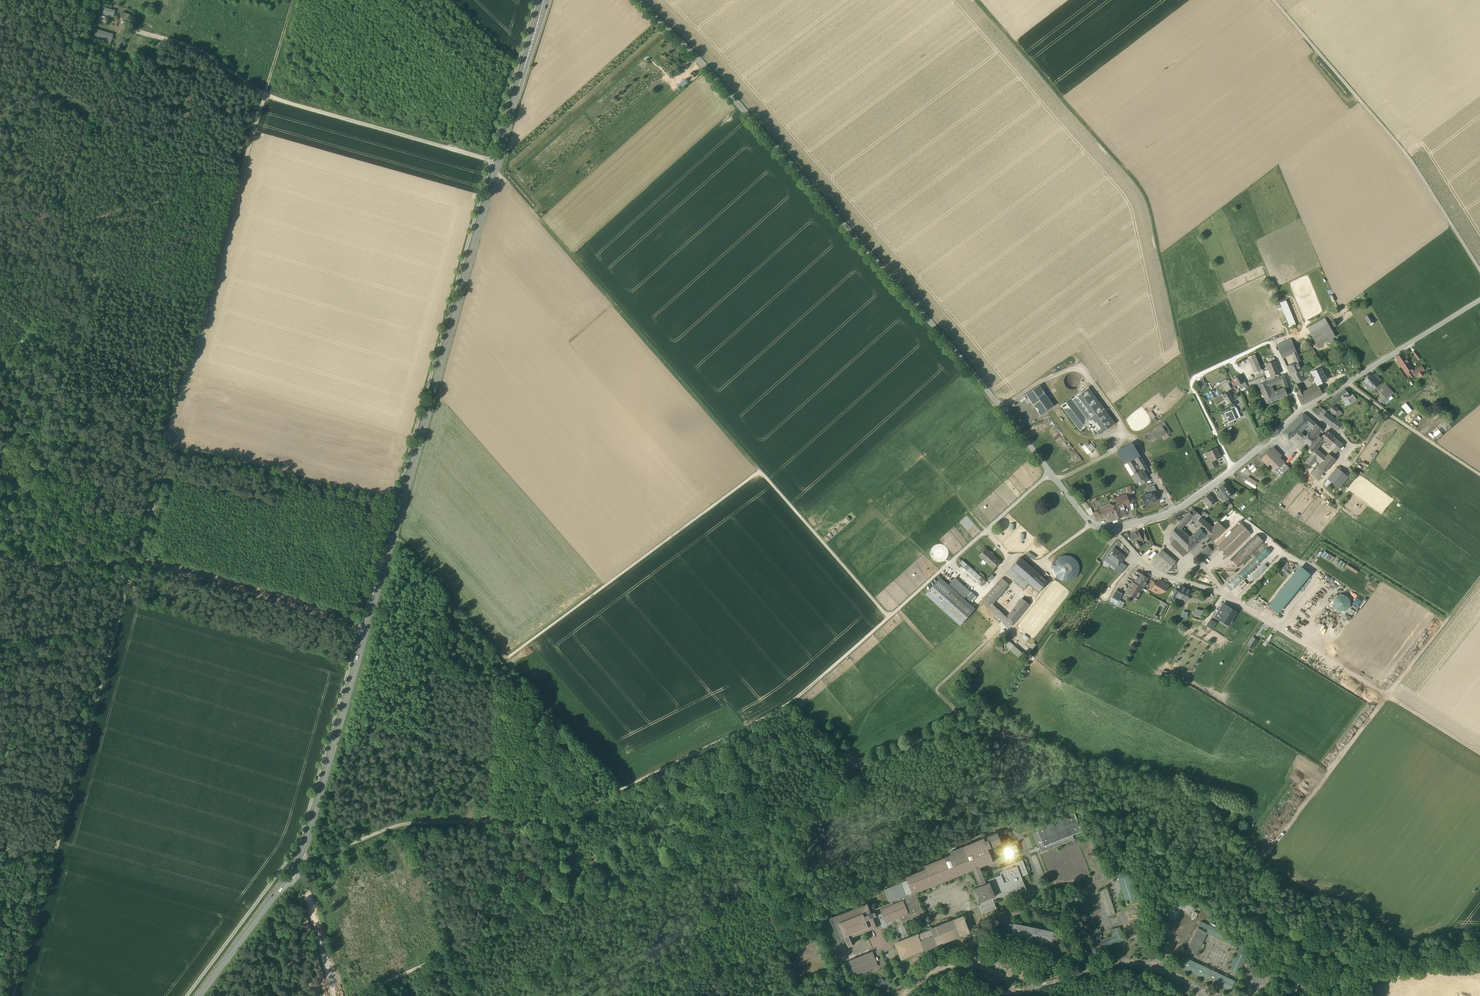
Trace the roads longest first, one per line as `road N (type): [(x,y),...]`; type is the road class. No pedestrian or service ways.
road 1 (secondary): [(198,995),(302,854),(544,0)]
road 2 (track): [(266,94),(14,995)]
road 3 (track): [(760,471),(490,161),(284,101),(195,49),(132,29),(123,68),(92,120)]
road 4 (track): [(302,854),(401,824),(556,819),(794,700),(889,617)]
road 5 (unclassified): [(1050,474),(987,388),(689,48),(638,0)]
road 6 (track): [(889,617),(760,471),(504,659)]
road 7 (track): [(1190,380),(1145,192),(978,0)]
road 8 (residential): [(1479,300),(1302,409),(1171,512),(1112,530)]
road 9 (track): [(367,626),(135,560),(50,565),(0,554)]
road 10 (track): [(1479,577),(1263,859)]
road 11 (track): [(1273,0),(1412,160),(1479,270)]
road 12 (track): [(352,995),(569,900),(545,819)]
road 13 (track): [(1245,608),(1479,753)]
road 14 (track): [(395,535),(504,659)]
road 15 (track): [(1346,383),(1479,475)]
road 16 (residential): [(1112,530),(1152,573),(1245,608)]

